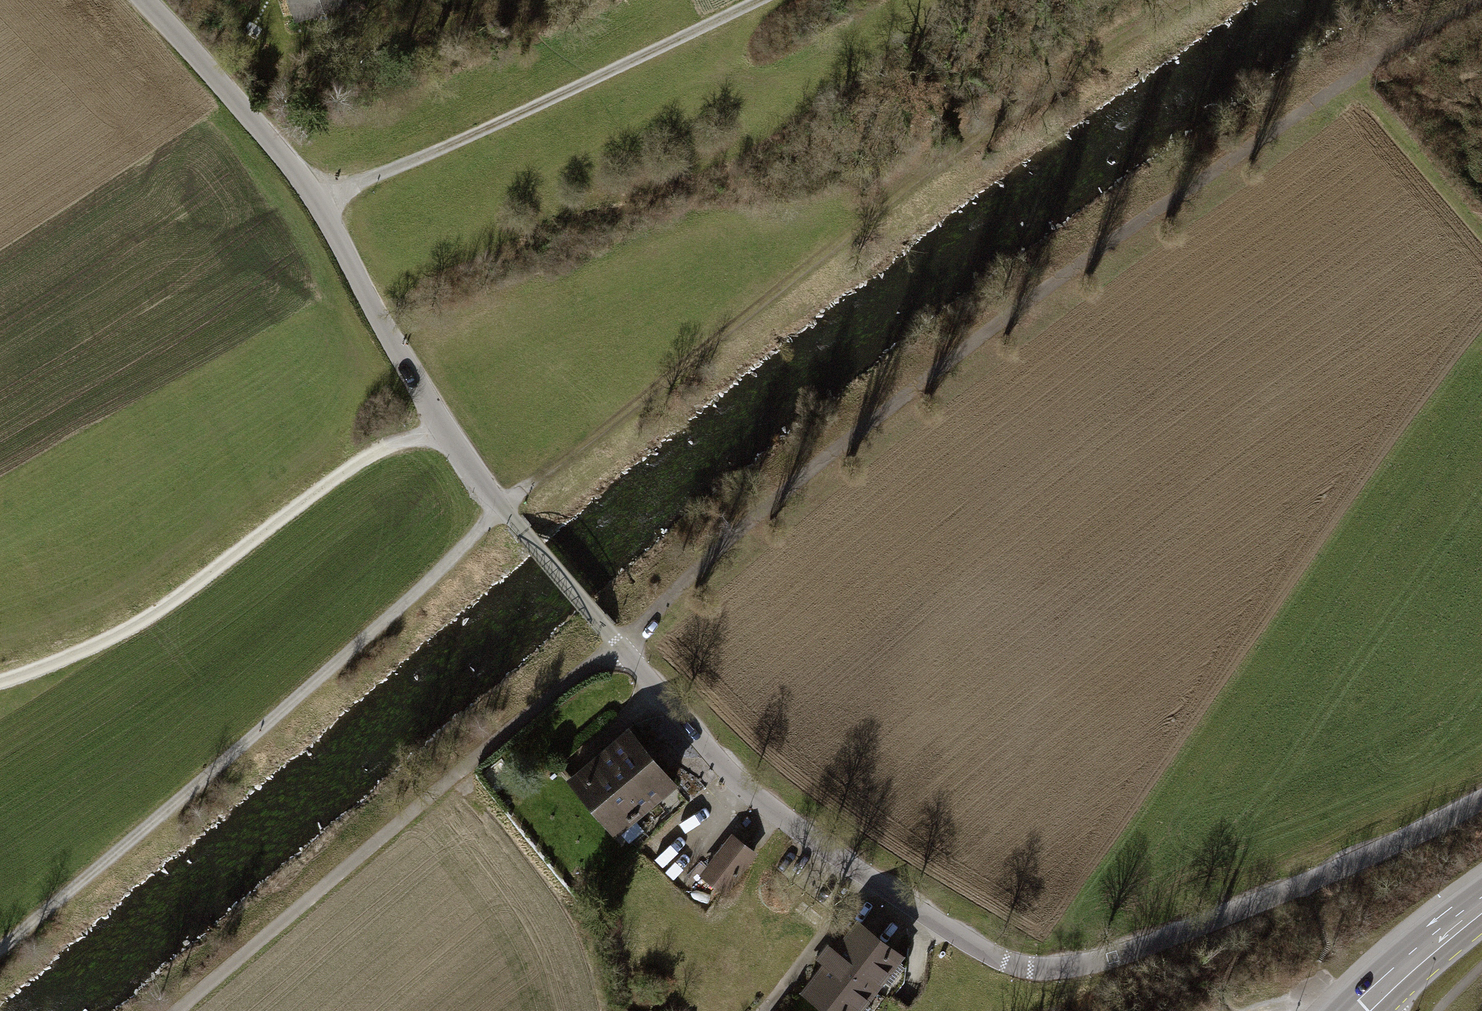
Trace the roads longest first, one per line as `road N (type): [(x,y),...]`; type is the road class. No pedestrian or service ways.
road 1 (track): [(0,951),(713,336),(980,130),(1198,0)]
road 2 (track): [(618,644),(797,482),(943,364),(1369,65),(1481,3)]
road 3 (unclassified): [(1481,793),(1374,852),(1147,947),(1069,968),(1018,966),(896,897),(726,768),(618,644)]
road 4 (residential): [(130,0),(281,153),(443,429),(618,644)]
road 5 (track): [(618,644),(173,1010)]
road 6 (track): [(0,681),(131,627),(362,459),(443,429)]
road 7 (track): [(316,201),(759,0)]
road 8 (secondary): [(1362,1010),(1481,909)]

